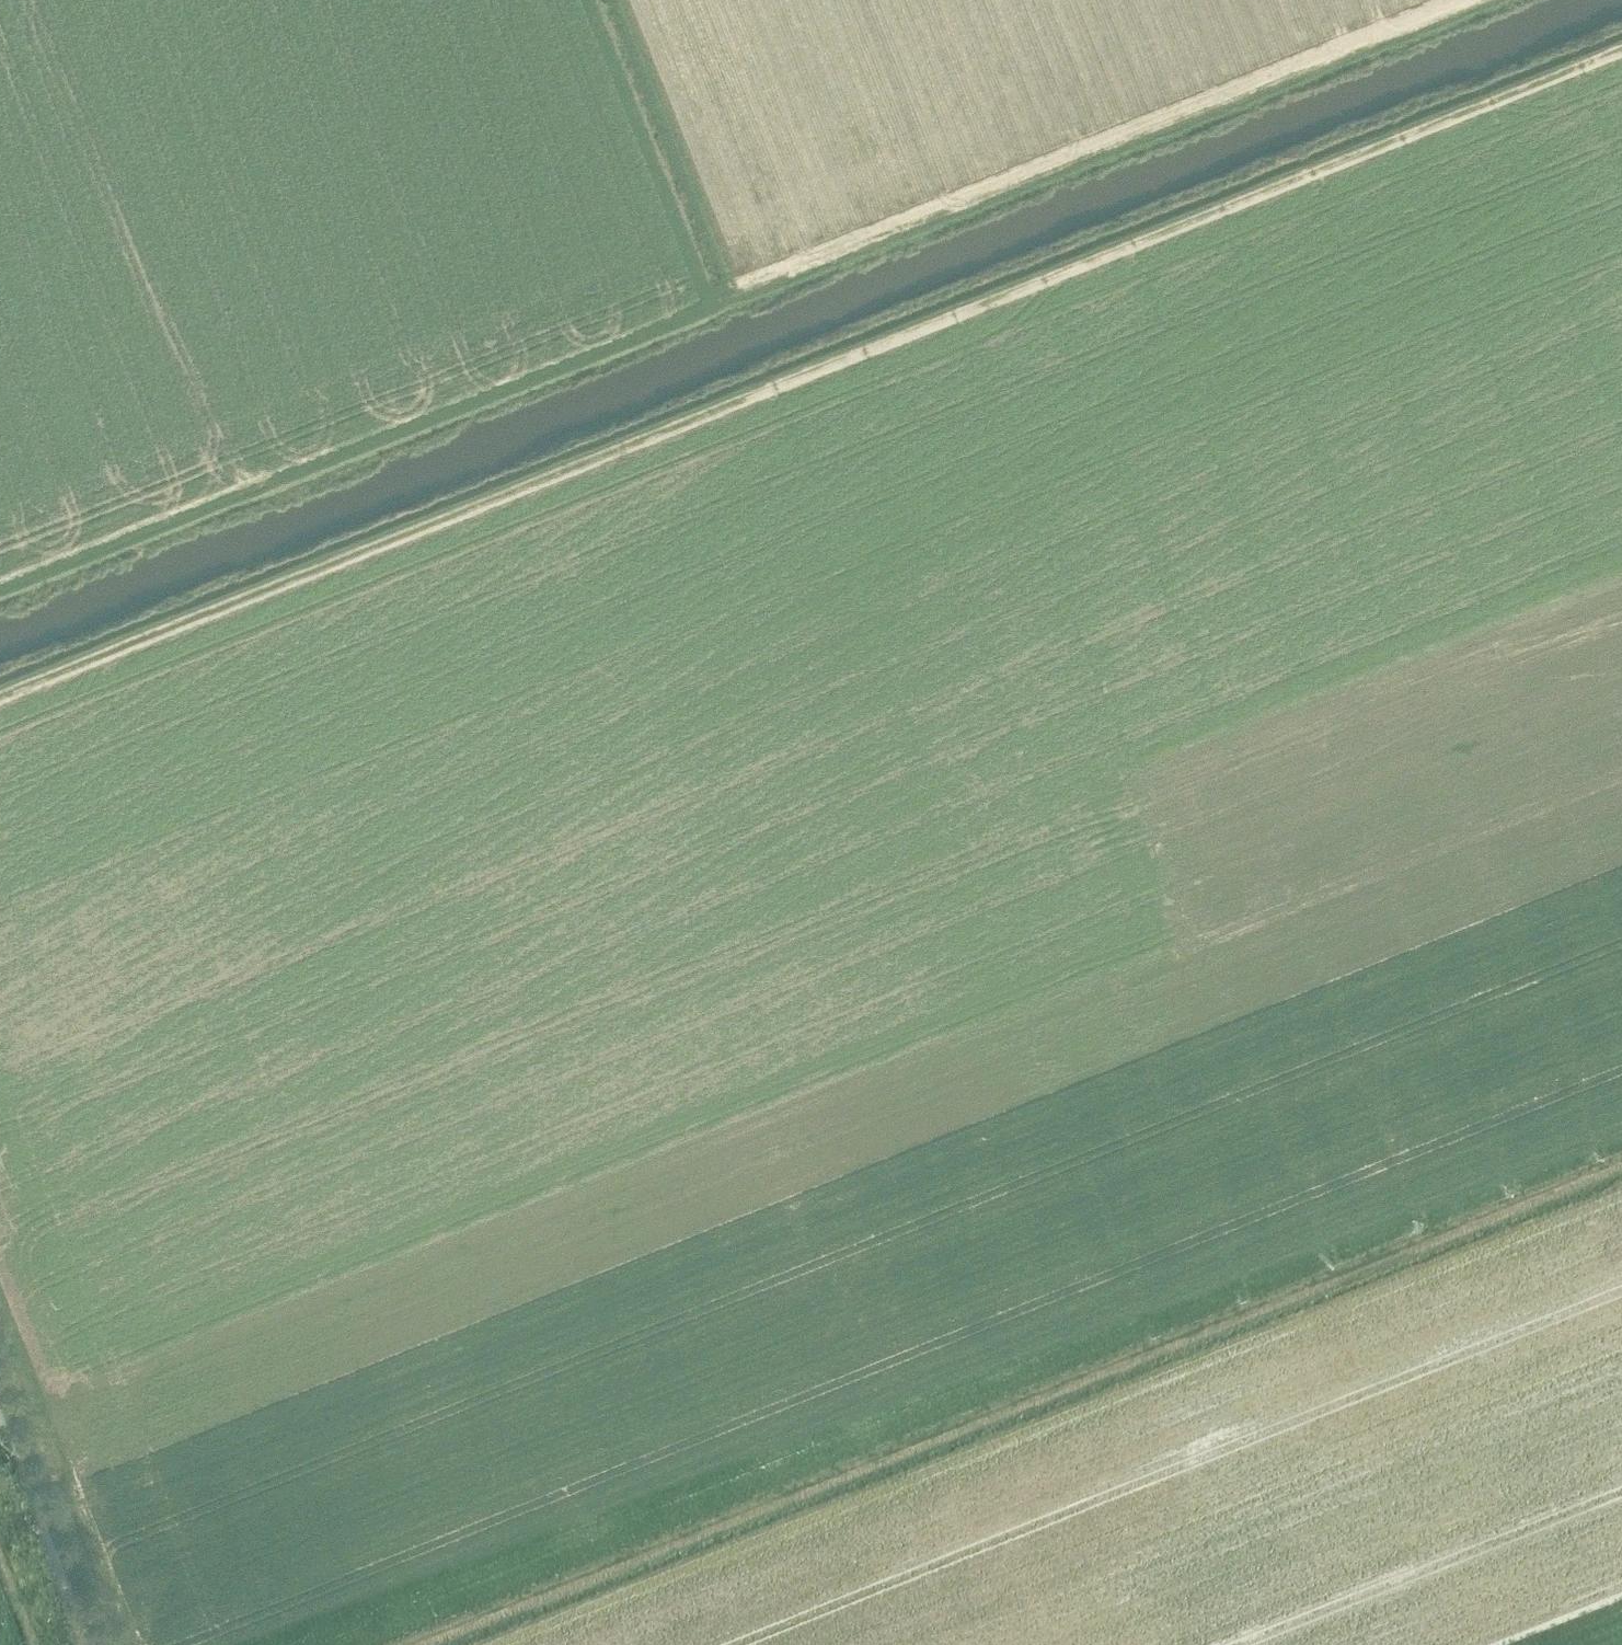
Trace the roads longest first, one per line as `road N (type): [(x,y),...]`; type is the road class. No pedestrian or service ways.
road 1 (unclassified): [(84,1644),(0,1433)]

